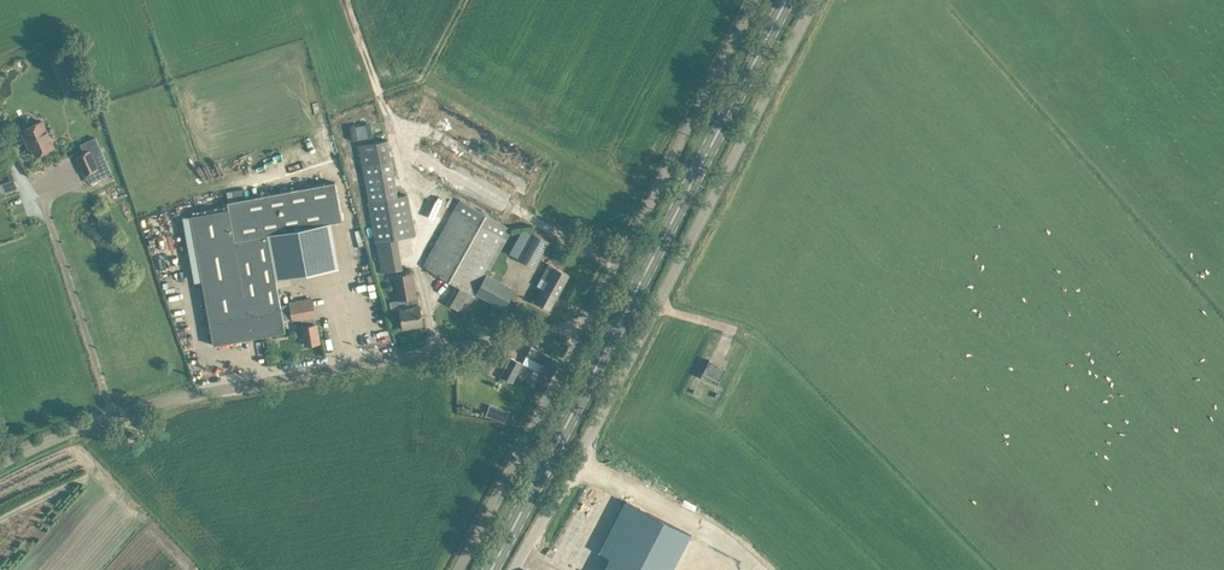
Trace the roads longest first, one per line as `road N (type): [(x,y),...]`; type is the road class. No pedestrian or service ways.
road 1 (unclassified): [(515,569),(816,0)]
road 2 (primary): [(491,569),(786,0)]
road 3 (unclassified): [(0,464),(146,405),(563,327),(580,334)]
road 4 (unclassified): [(580,334),(754,0)]
road 5 (unclassified): [(458,569),(580,334)]
road 6 (track): [(405,148),(347,0)]

